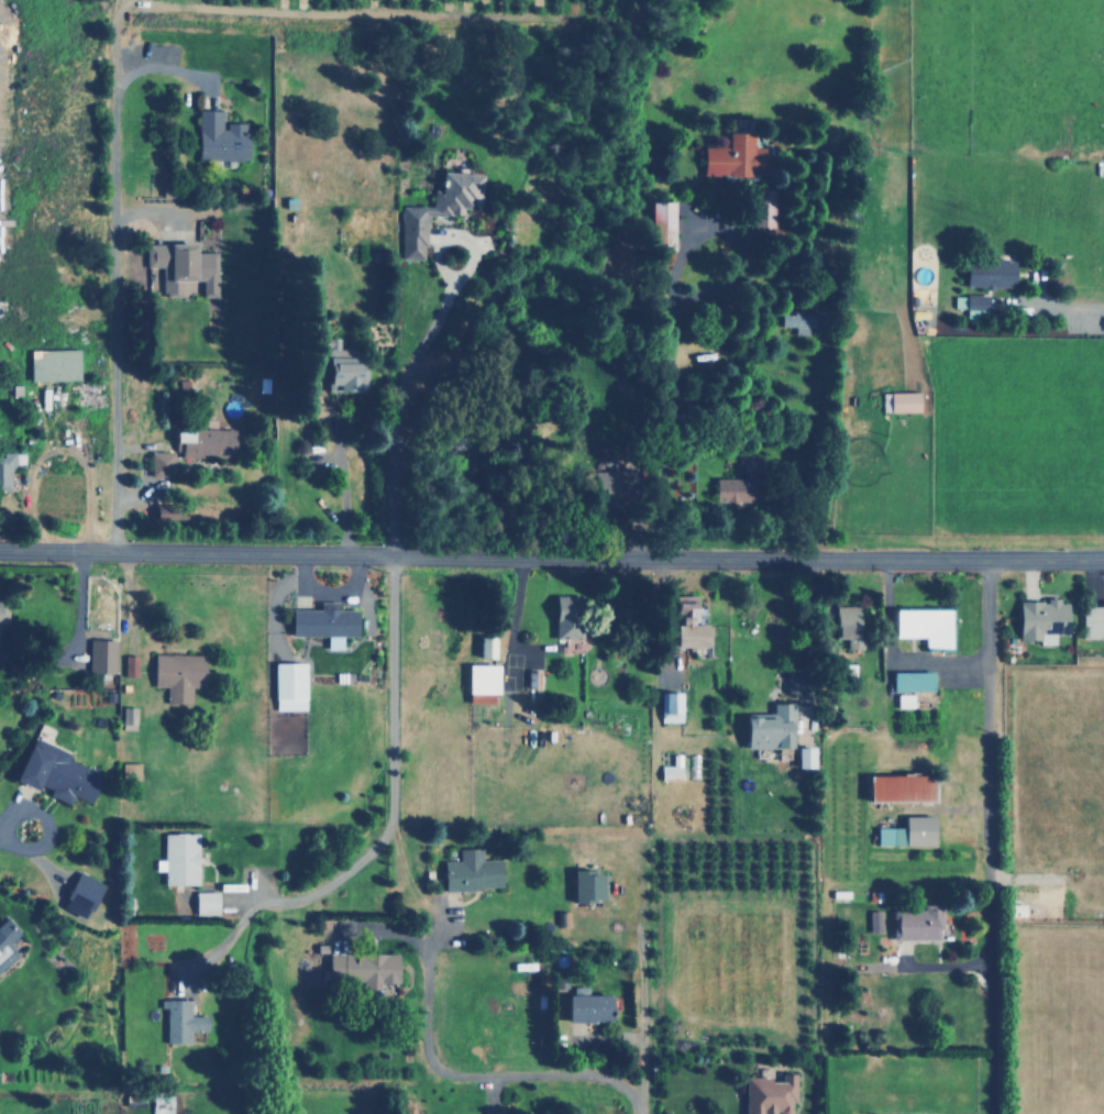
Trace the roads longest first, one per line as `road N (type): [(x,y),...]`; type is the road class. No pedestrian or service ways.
road 1 (tertiary): [(0,549),(681,562),(1103,559)]
road 2 (residential): [(983,1113),(980,559)]
road 3 (residential): [(109,551),(111,63)]
road 4 (residential): [(629,1113),(600,1082),(444,1077),(424,1066),(417,1048),(418,944)]

